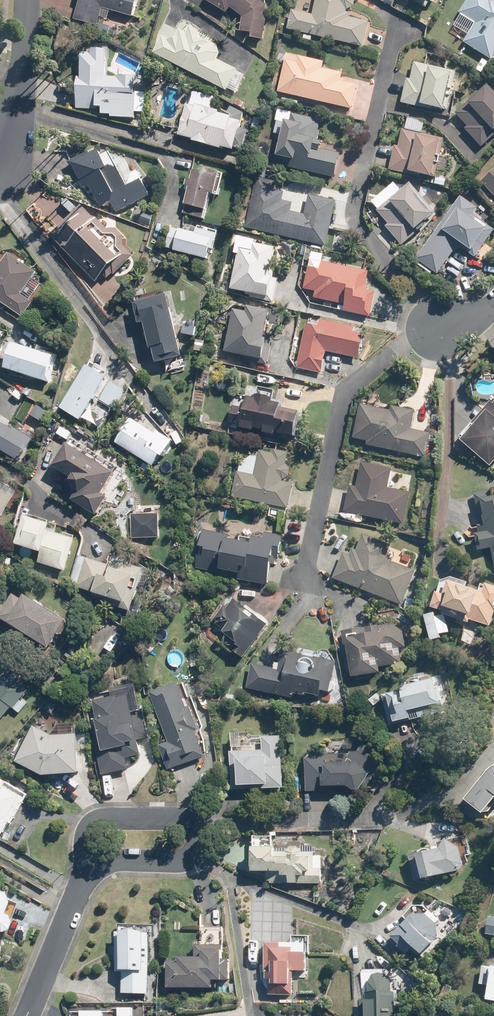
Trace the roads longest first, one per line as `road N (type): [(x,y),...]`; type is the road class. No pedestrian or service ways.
road 1 (residential): [(82,877),(89,825),(182,818),(196,829),(194,852),(184,861),(109,863)]
road 2 (residential): [(0,161),(21,77),(28,0)]
road 3 (residential): [(82,877),(27,1015)]

